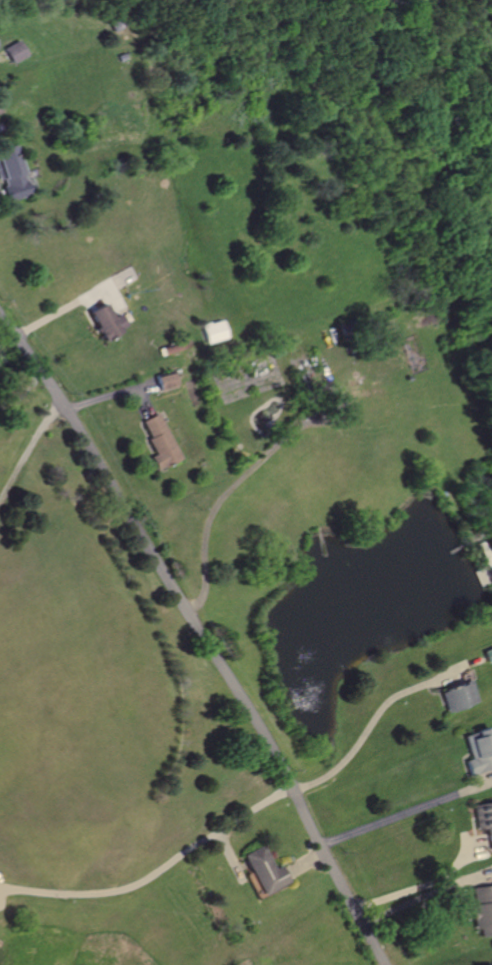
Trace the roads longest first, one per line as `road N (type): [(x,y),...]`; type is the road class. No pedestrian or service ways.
road 1 (residential): [(0,315),(70,416),(389,964)]

